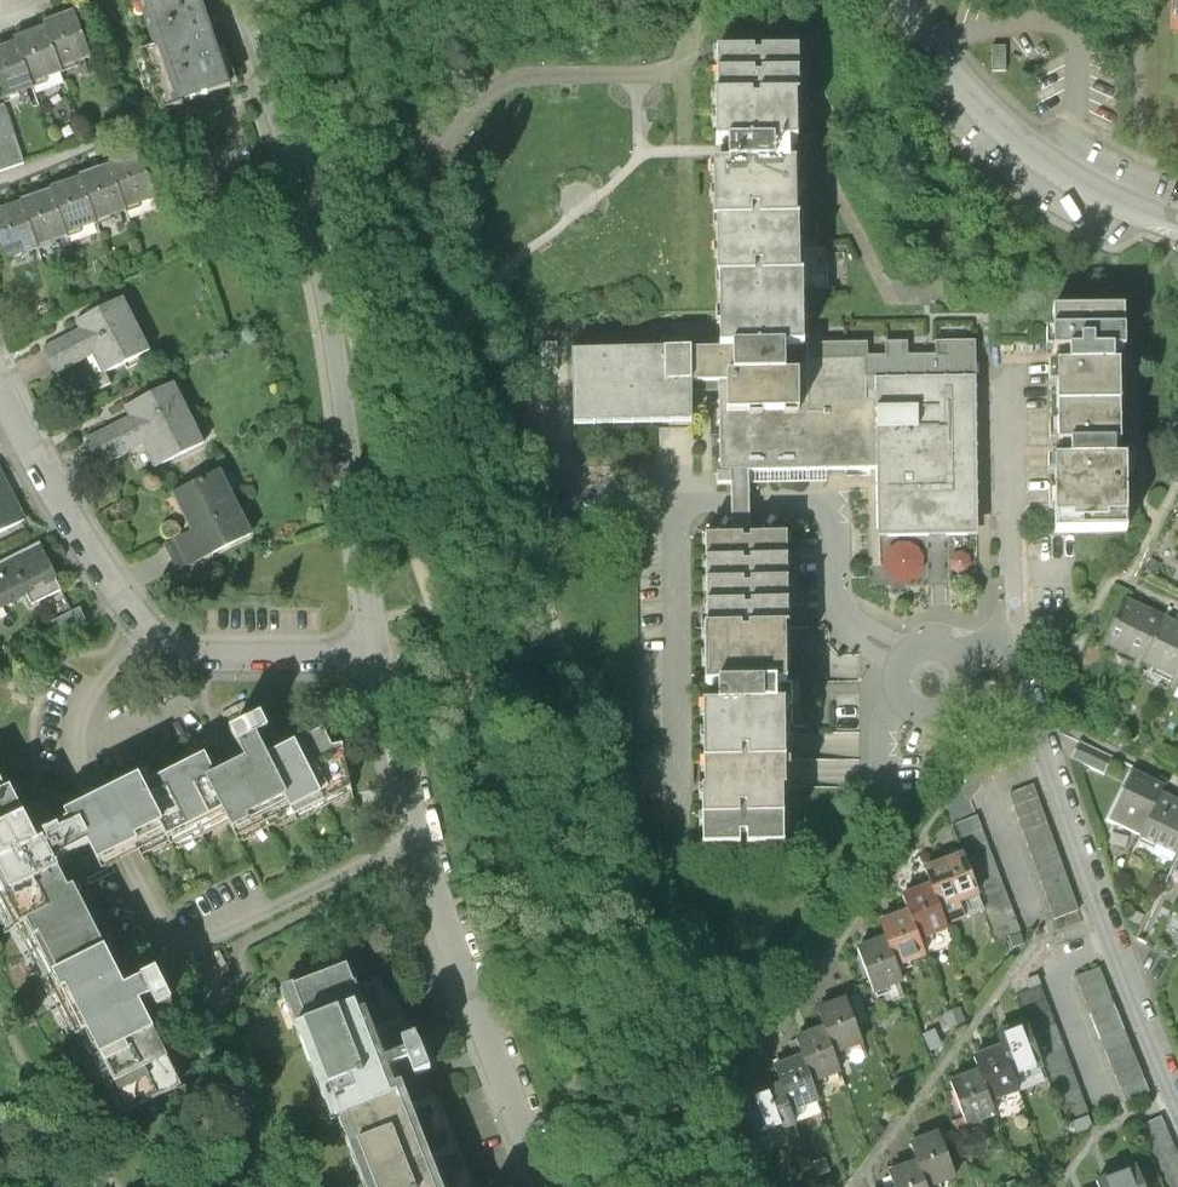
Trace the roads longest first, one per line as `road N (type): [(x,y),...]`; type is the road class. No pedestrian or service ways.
road 1 (residential): [(369,654),(345,421),(314,240),(241,0)]
road 2 (residential): [(548,1186),(422,857),(369,654)]
road 3 (residential): [(954,654),(1015,645),(1111,939),(1177,1097)]
road 4 (residential): [(0,387),(94,562),(146,631),(170,648),(195,657),(369,654)]
road 5 (residential): [(1177,219),(1058,164),(998,116),(958,76),(908,0)]

